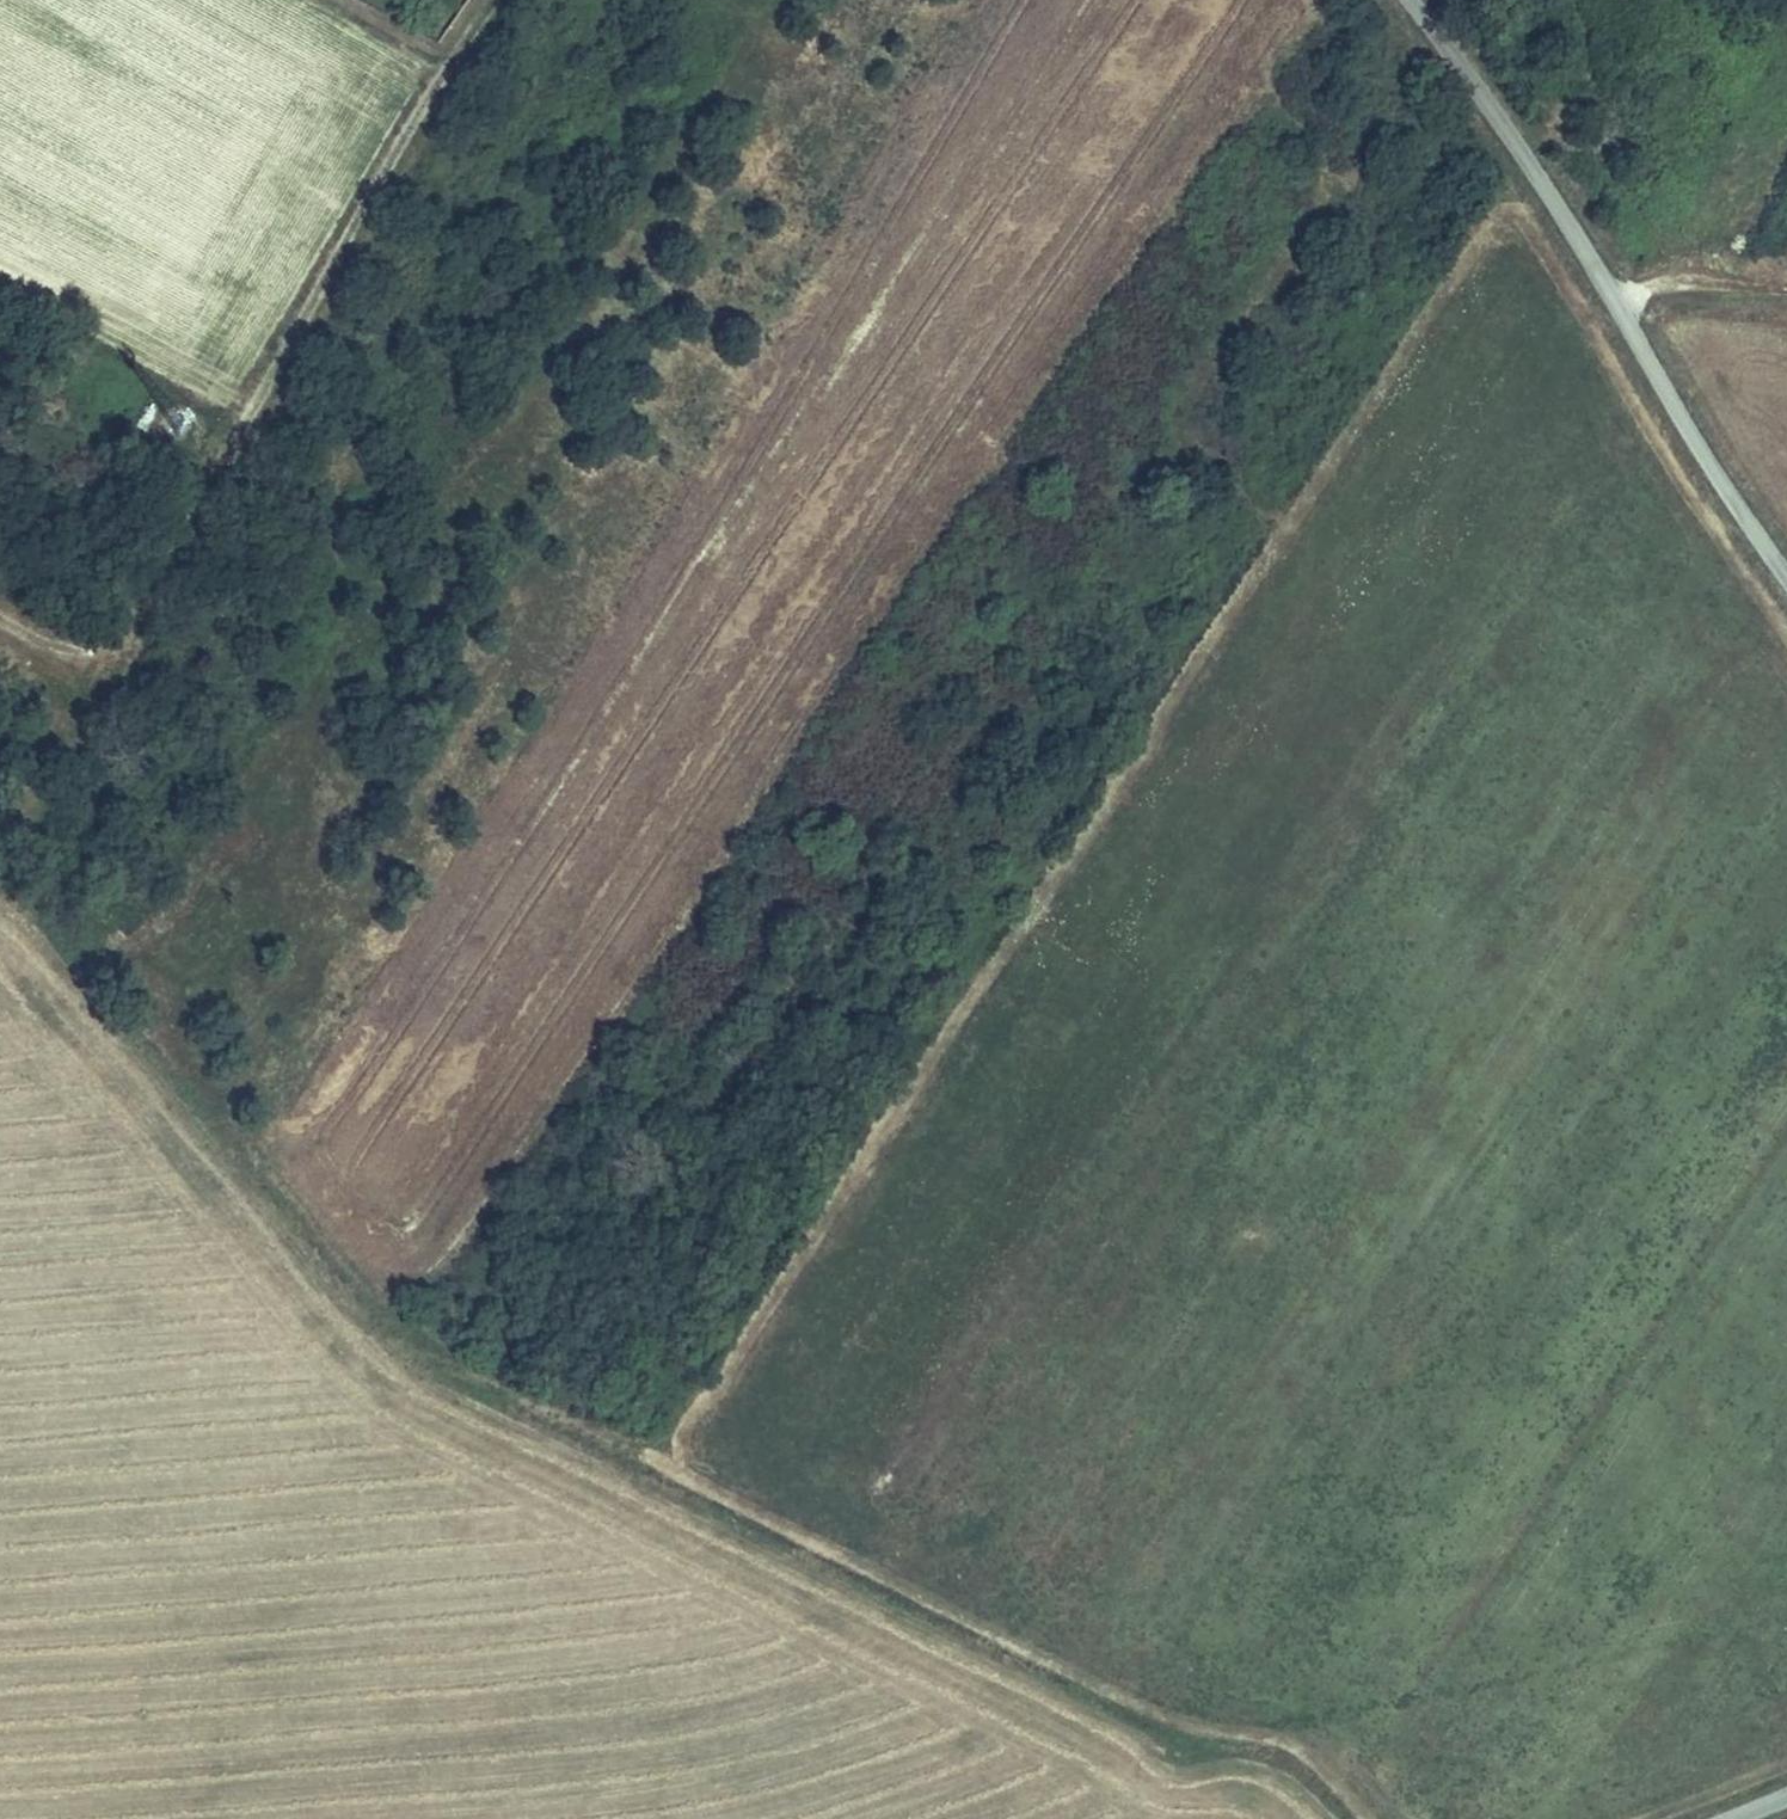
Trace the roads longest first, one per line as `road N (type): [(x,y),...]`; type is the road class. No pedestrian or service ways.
road 1 (track): [(492,0),(31,801),(0,827)]
road 2 (unclassified): [(1786,576),(1697,443),(1616,299),(1409,0)]
road 3 (track): [(1616,299),(1647,287),(1786,298)]
road 4 (track): [(0,613),(74,653),(123,641)]

